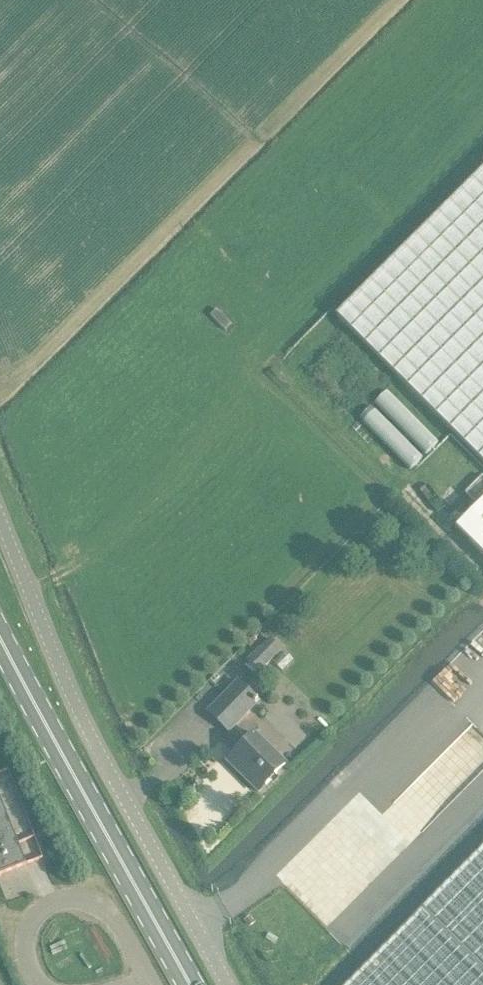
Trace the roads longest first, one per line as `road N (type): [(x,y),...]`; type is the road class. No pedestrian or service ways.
road 1 (unclassified): [(228,984),(87,729),(0,516)]
road 2 (primary): [(0,640),(190,984)]
road 3 (unclassified): [(153,984),(110,915),(69,901),(48,909),(29,934),(31,968),(44,984)]

